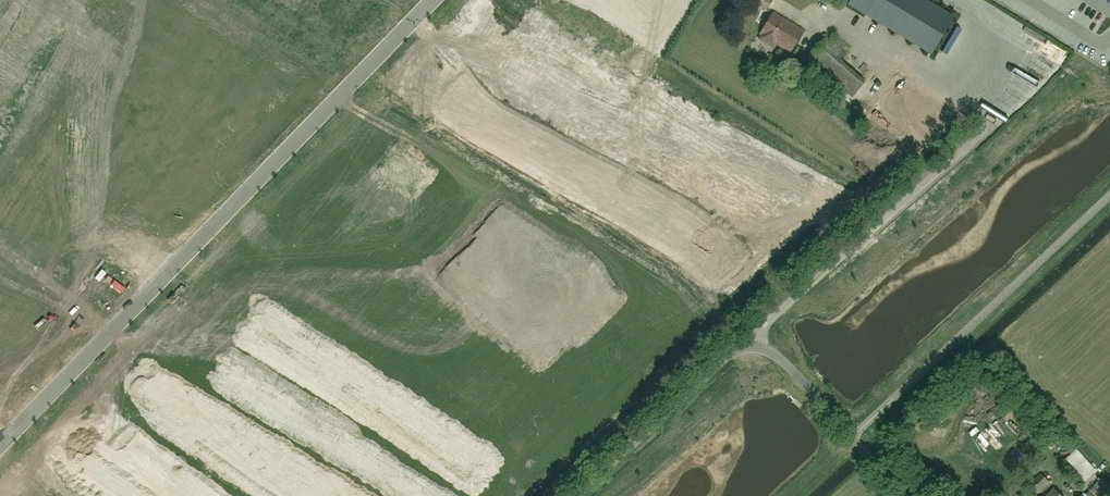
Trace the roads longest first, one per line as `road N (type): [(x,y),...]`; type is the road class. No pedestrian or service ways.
road 1 (unclassified): [(433,0),(0,444)]
road 2 (unclassified): [(577,495),(759,332)]
road 3 (unclassified): [(902,495),(759,332)]

